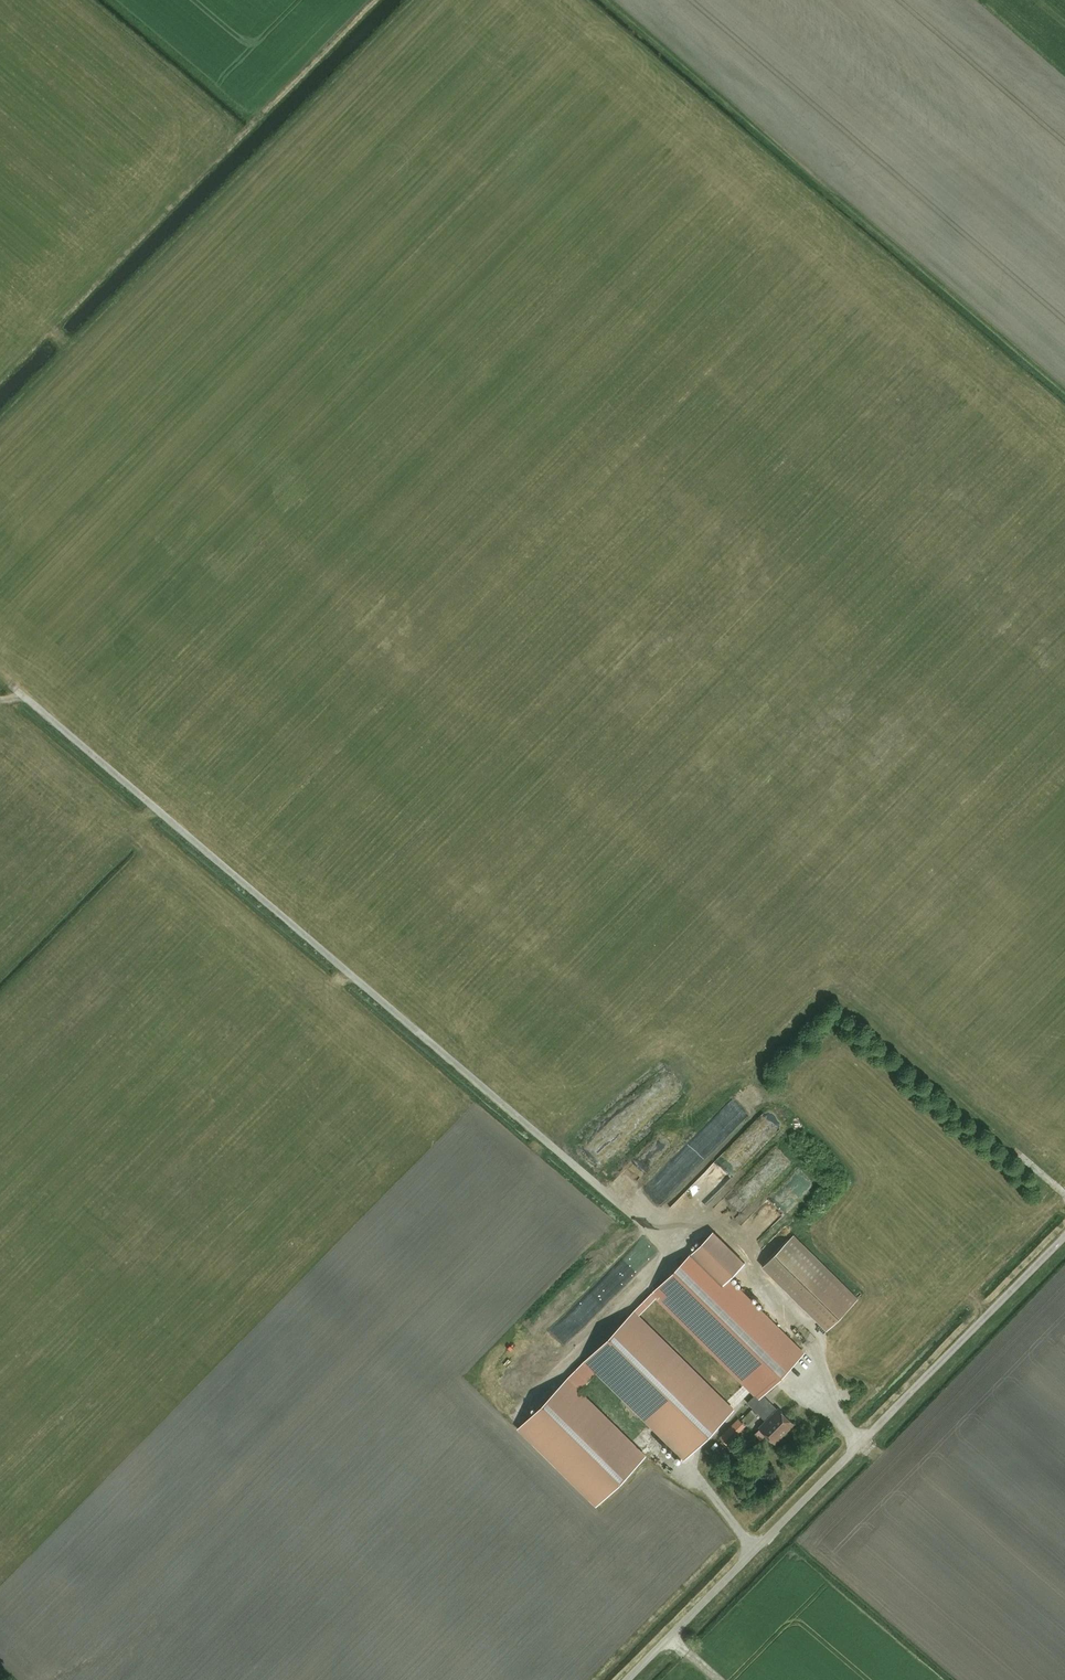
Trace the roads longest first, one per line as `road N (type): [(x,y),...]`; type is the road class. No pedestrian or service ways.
road 1 (unclassified): [(627,1679),(1064,1237)]

